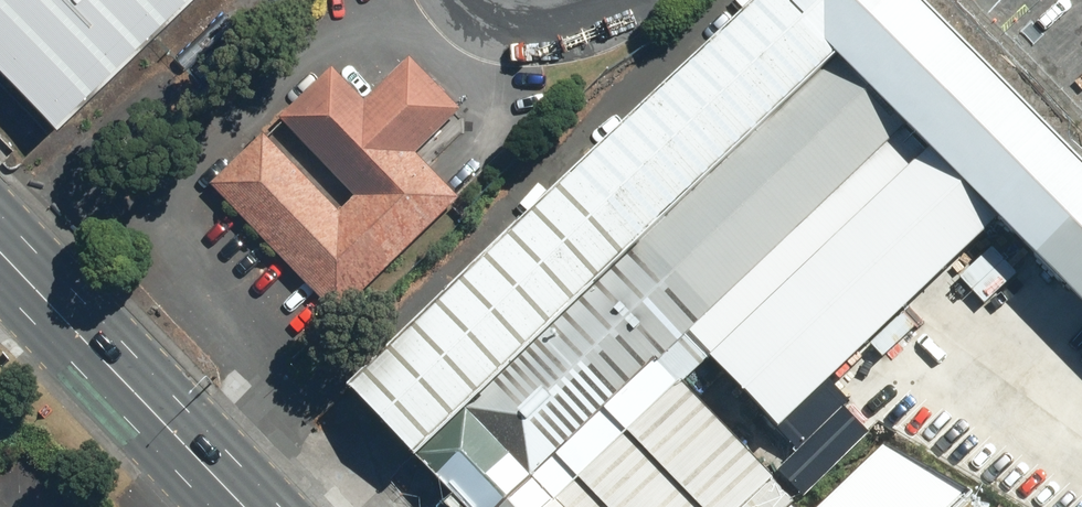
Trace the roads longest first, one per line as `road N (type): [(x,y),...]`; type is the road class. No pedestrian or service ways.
road 1 (primary): [(0,251),(246,506)]

